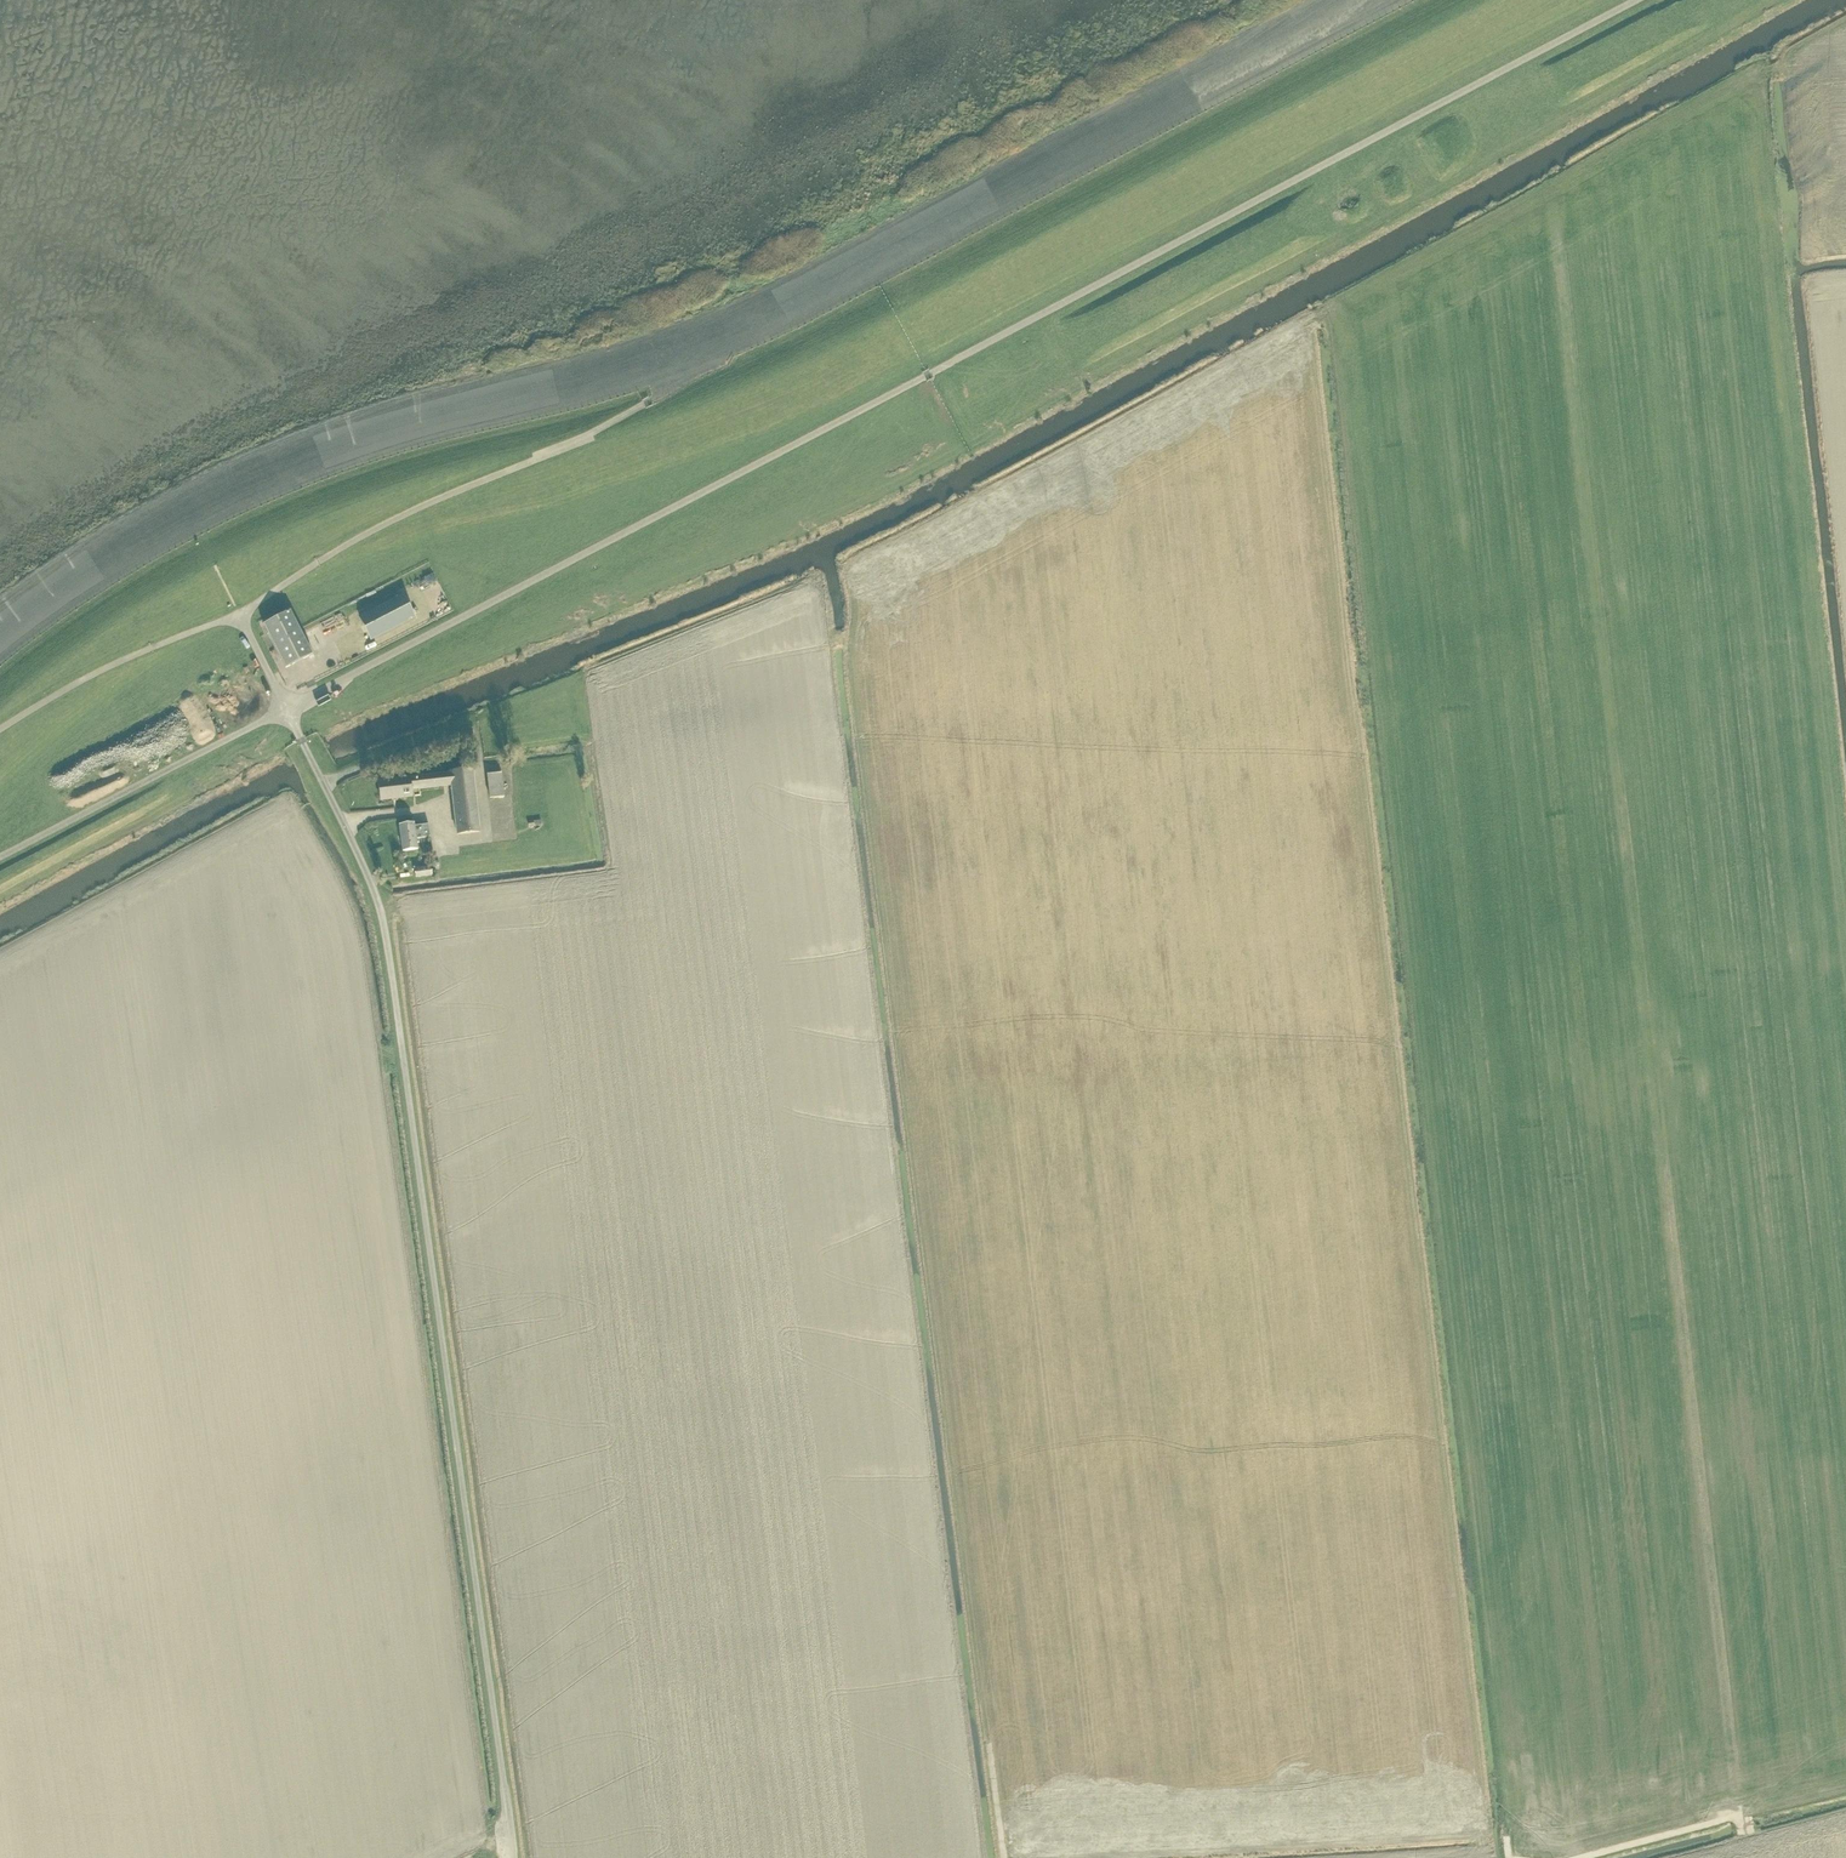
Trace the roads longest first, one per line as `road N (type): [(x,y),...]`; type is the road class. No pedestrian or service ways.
road 1 (unclassified): [(285,709),(1637,0)]
road 2 (unclassified): [(514,1857),(389,946),(363,864),(285,709)]
road 3 (unclassified): [(648,402),(386,524),(240,611)]
road 4 (unclassified): [(0,856),(285,709)]
road 5 (unclassified): [(240,611),(89,676),(0,729)]

